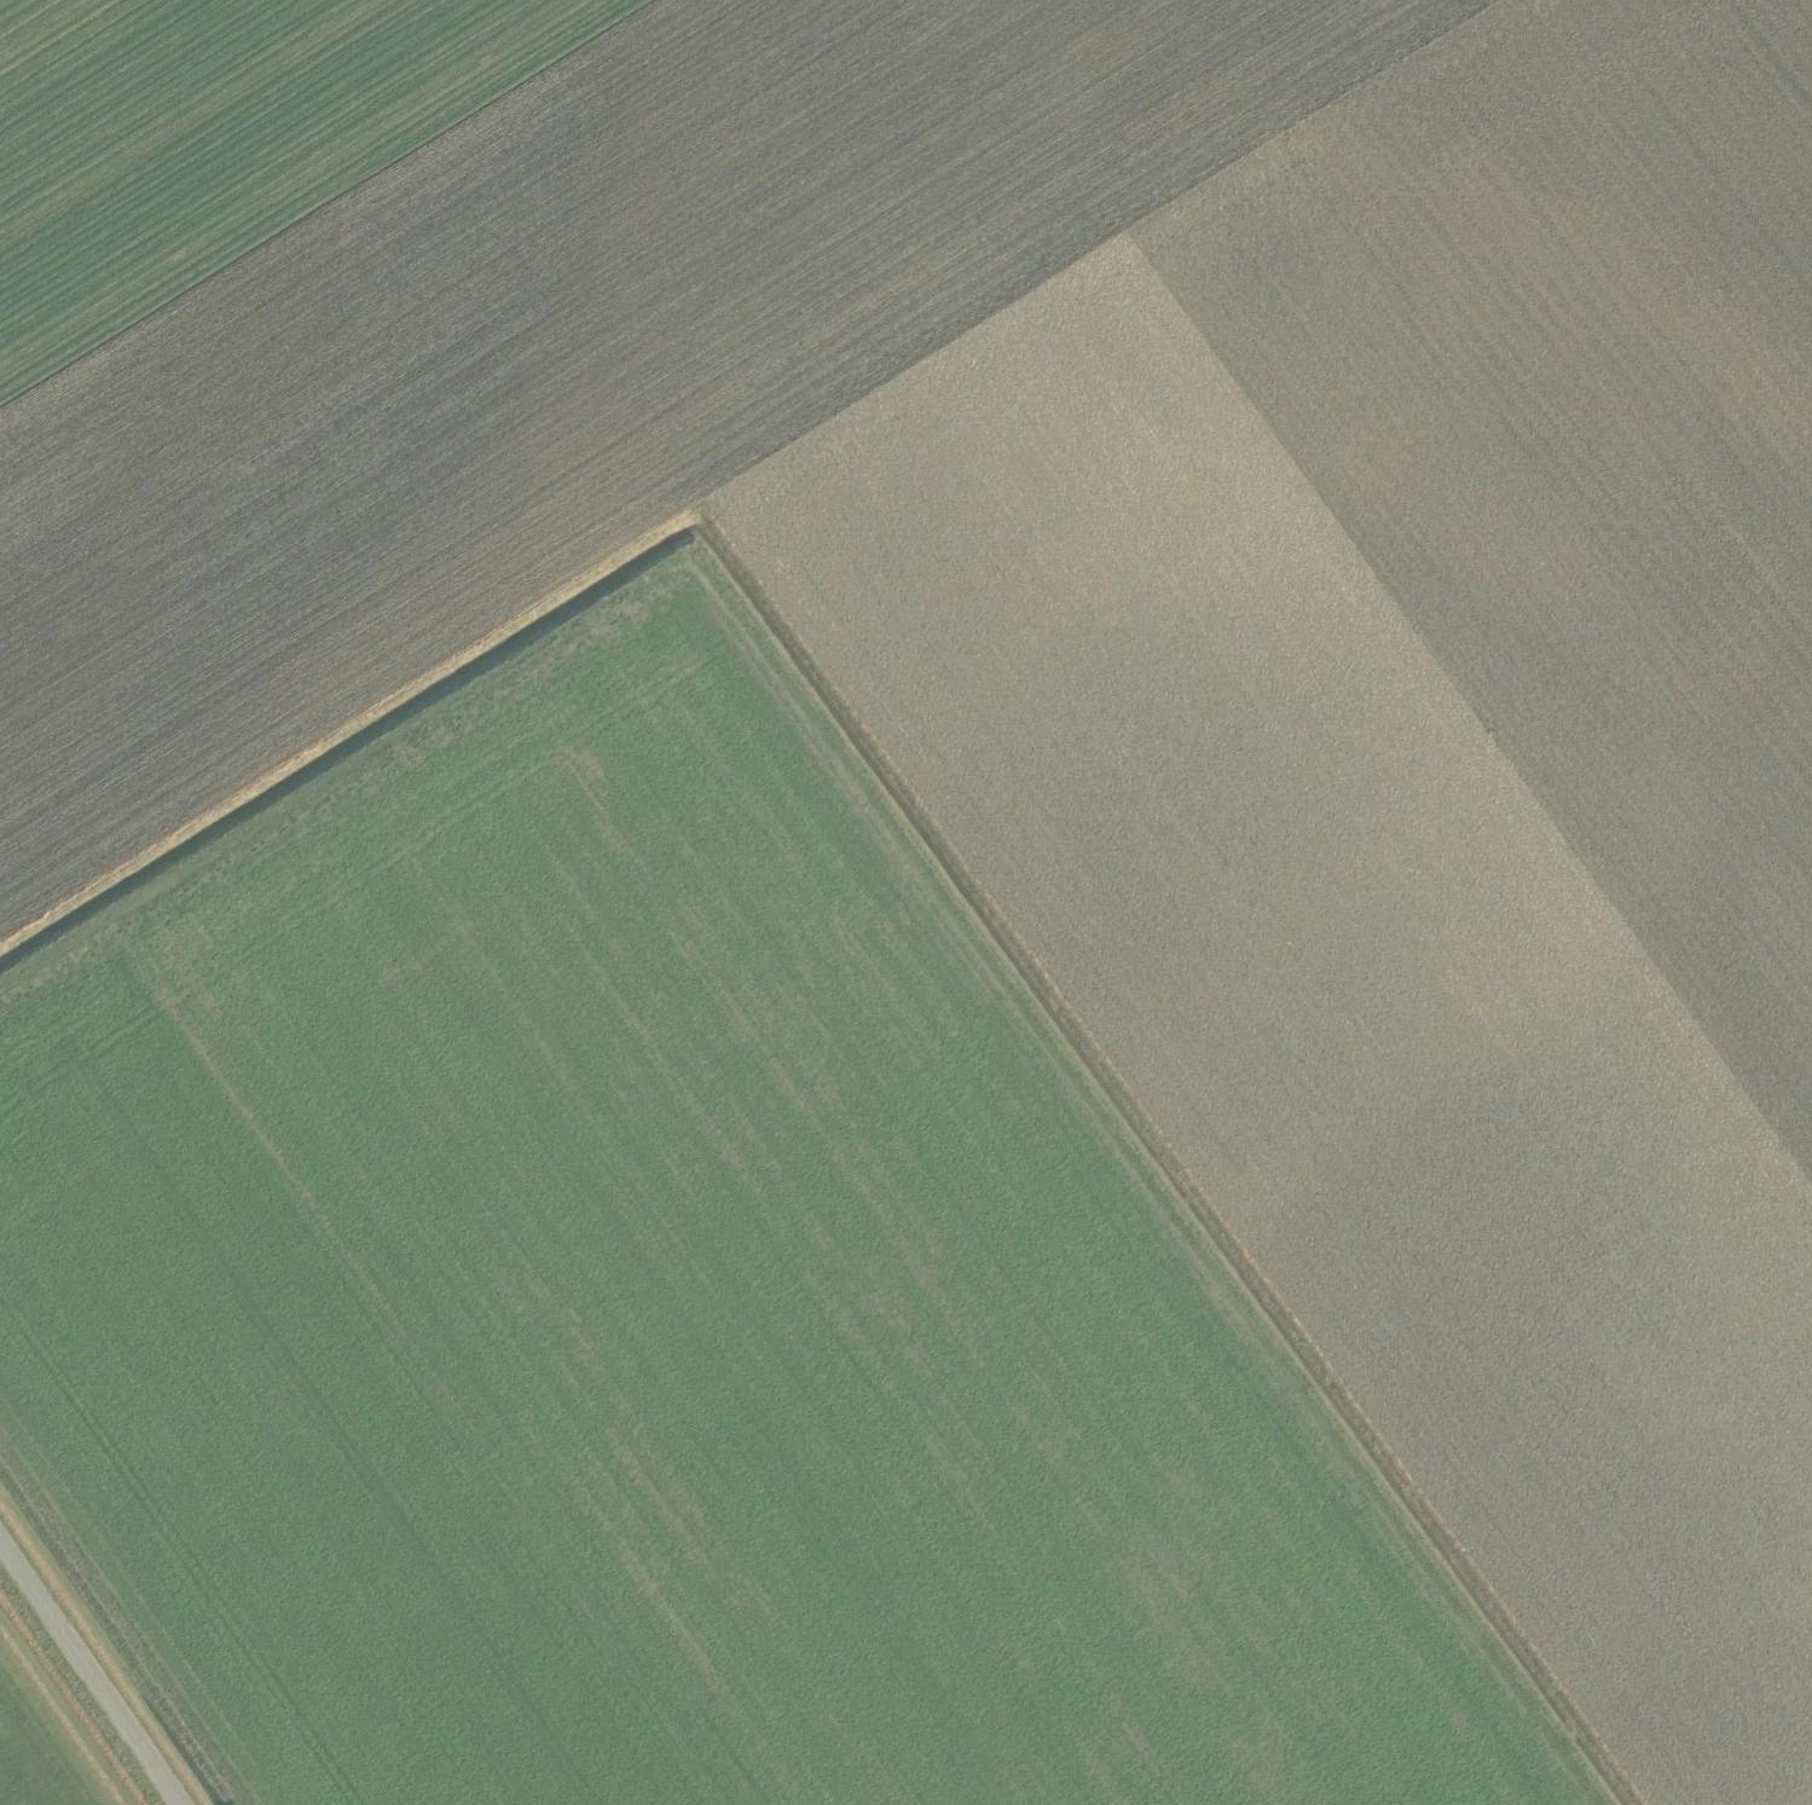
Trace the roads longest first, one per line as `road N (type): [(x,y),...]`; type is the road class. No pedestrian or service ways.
road 1 (unclassified): [(182,1804),(0,1543)]

